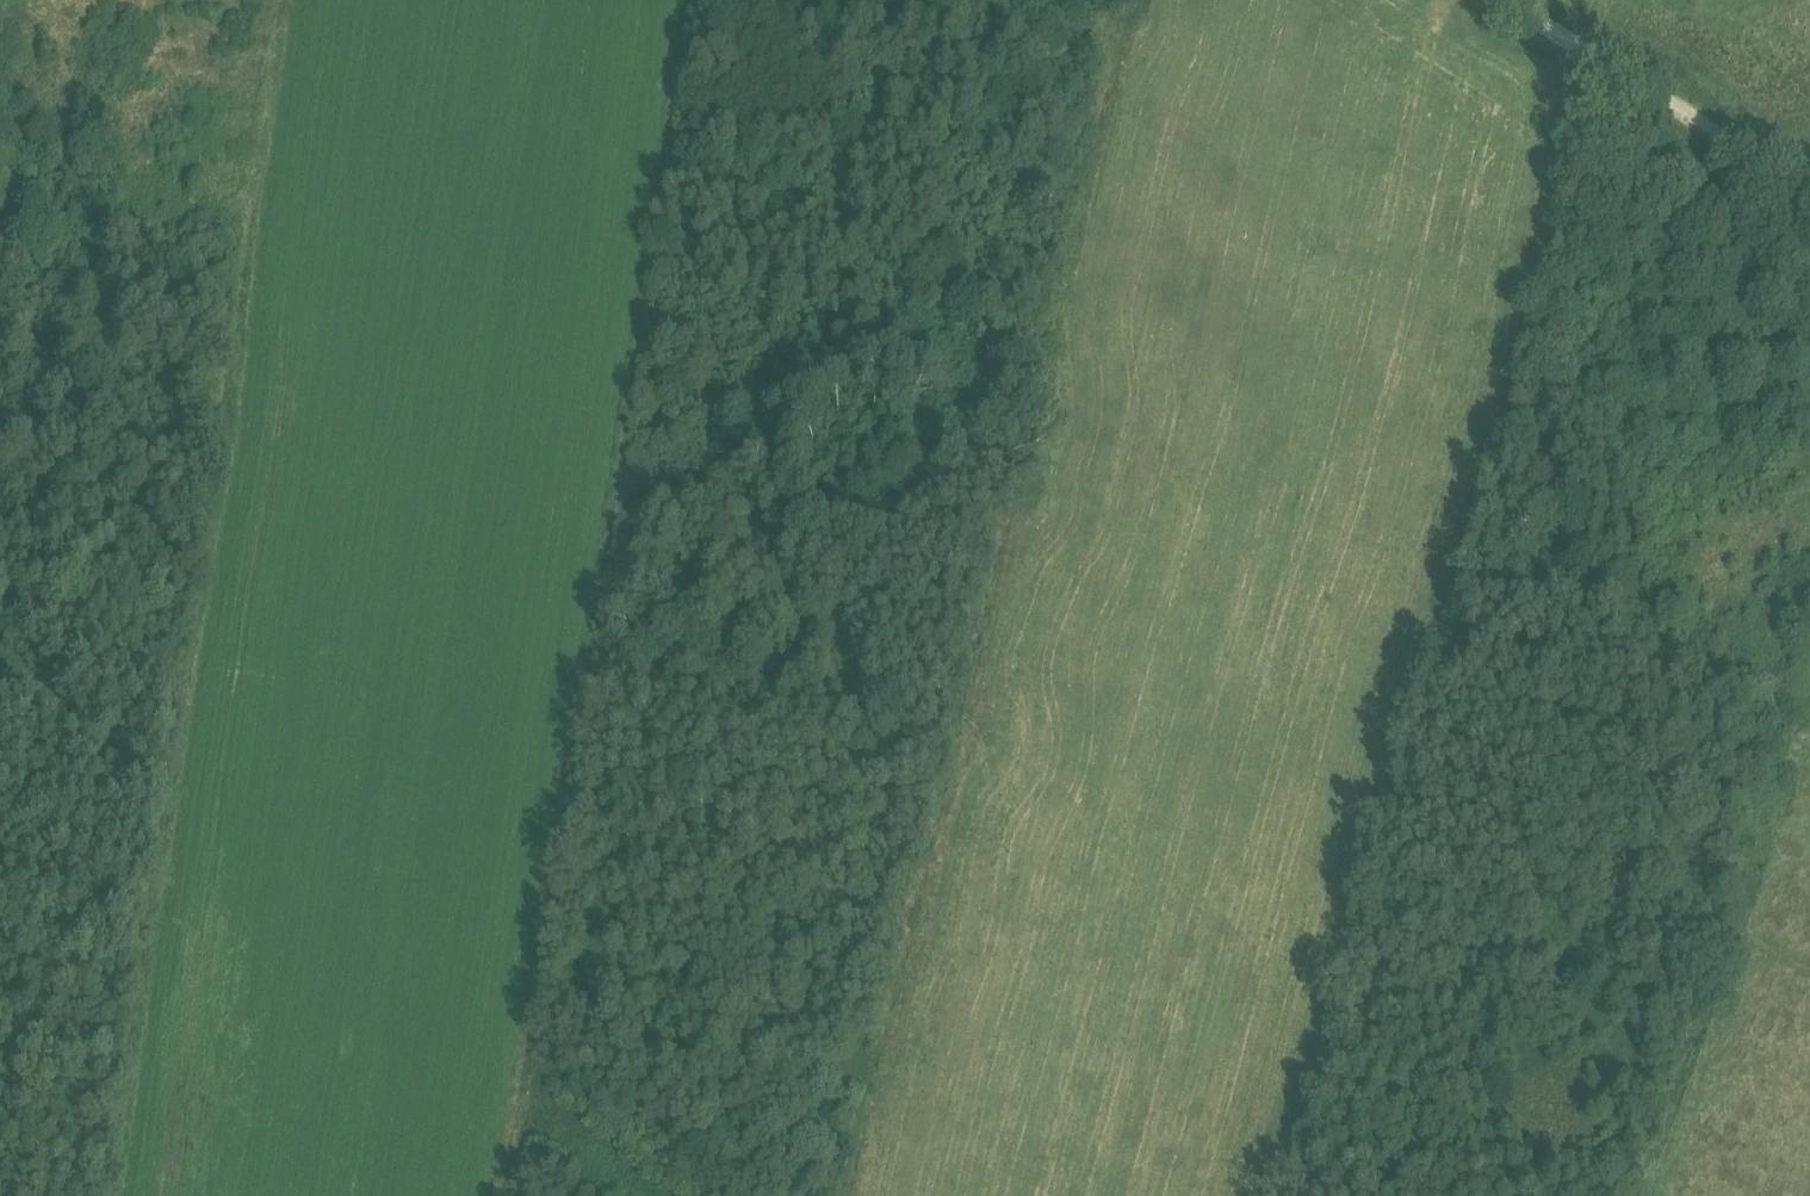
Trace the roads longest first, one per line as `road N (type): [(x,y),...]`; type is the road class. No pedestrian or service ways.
road 1 (track): [(1532,0),(1809,175)]

